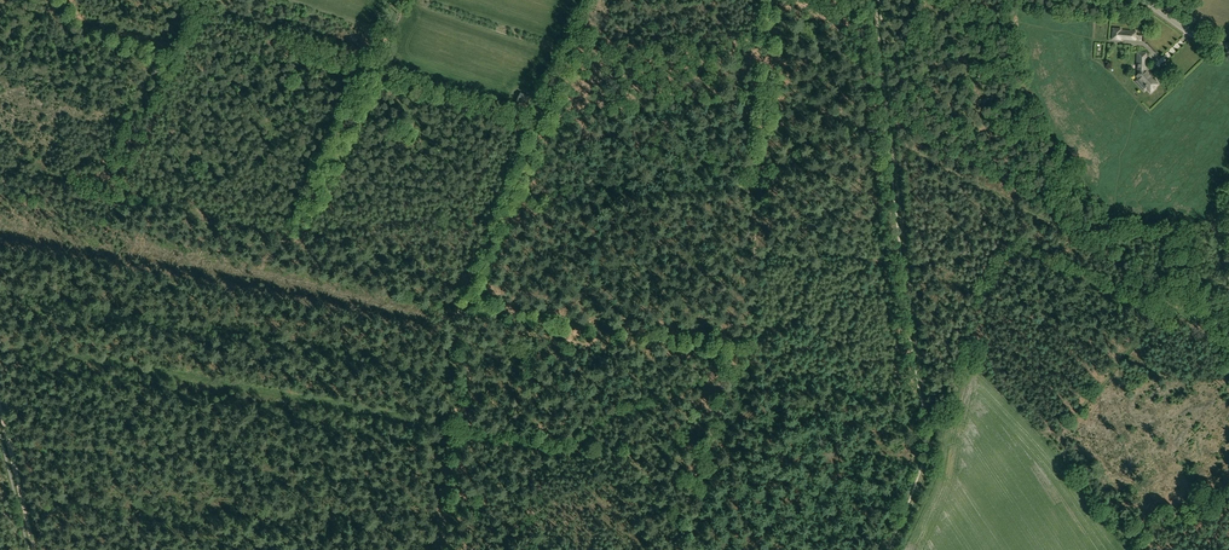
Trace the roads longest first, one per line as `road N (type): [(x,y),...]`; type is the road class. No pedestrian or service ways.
road 1 (track): [(892,140),(929,446),(890,549)]
road 2 (track): [(35,549),(0,406)]
road 3 (track): [(892,140),(875,0)]

